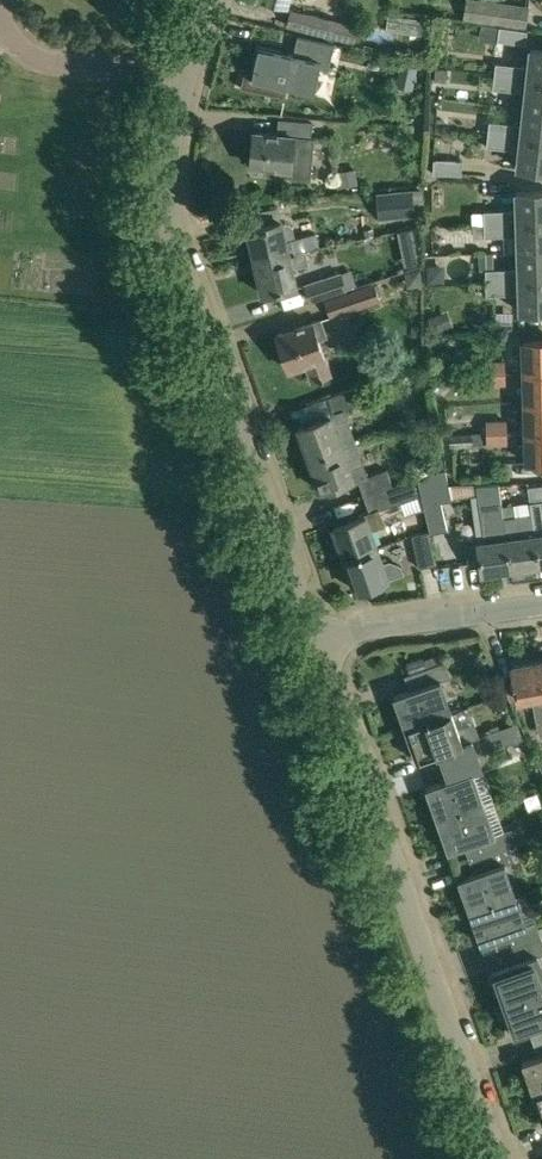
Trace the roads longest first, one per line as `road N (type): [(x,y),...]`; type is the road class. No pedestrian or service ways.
road 1 (residential): [(315,637),(181,246),(176,134),(186,77)]
road 2 (residential): [(497,1158),(315,637)]
road 3 (residential): [(315,637),(541,604)]
road 4 (residential): [(186,77),(45,61),(16,43),(0,14)]

